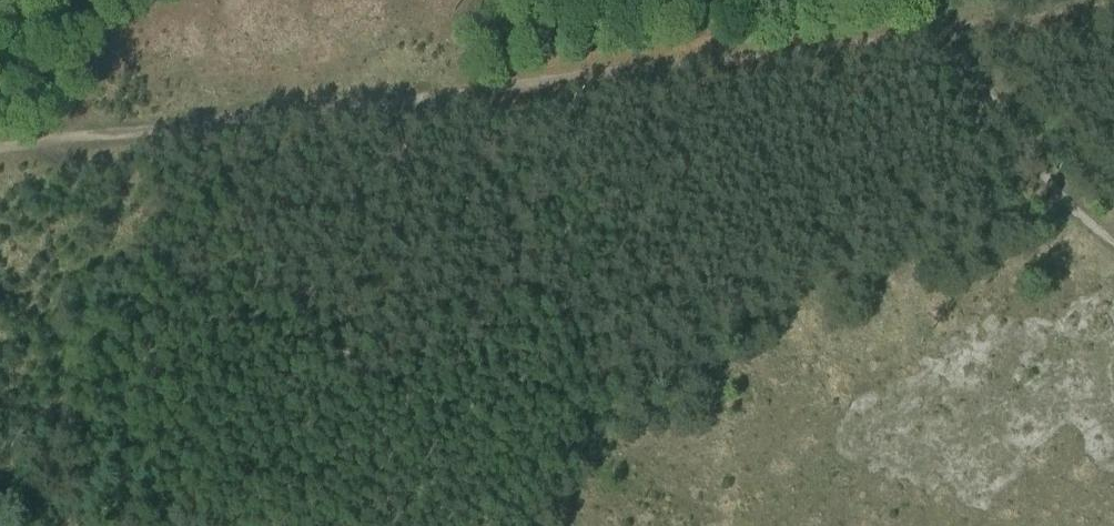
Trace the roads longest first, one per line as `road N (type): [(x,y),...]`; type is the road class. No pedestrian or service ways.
road 1 (track): [(148,132),(869,37)]
road 2 (track): [(926,28),(1003,129),(1113,242)]
road 3 (track): [(926,28),(1113,5)]
road 4 (track): [(0,147),(148,132)]

